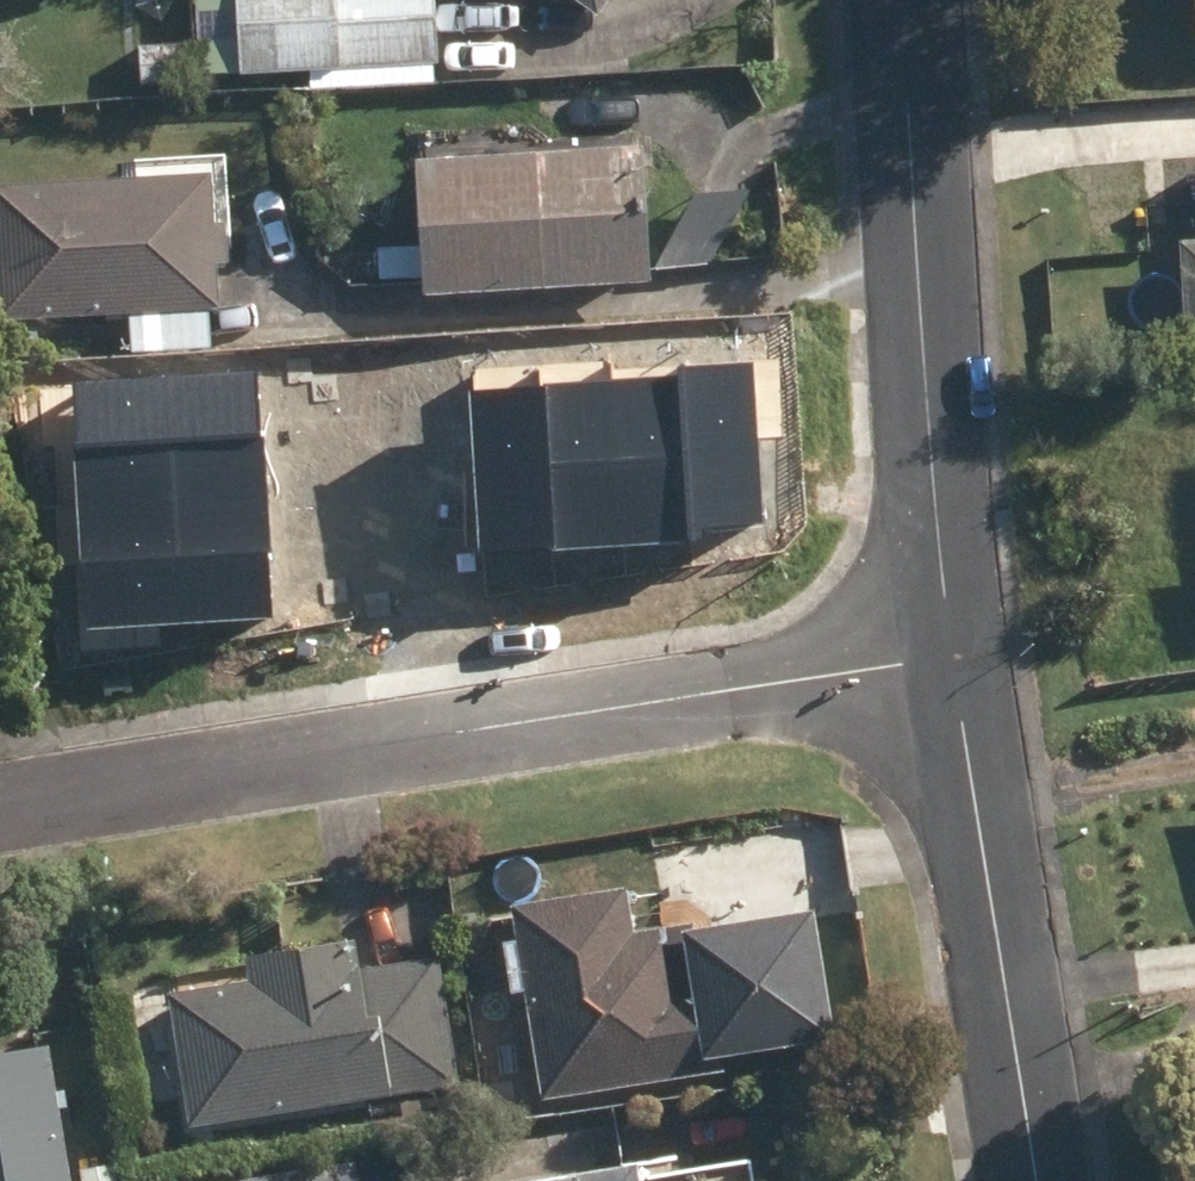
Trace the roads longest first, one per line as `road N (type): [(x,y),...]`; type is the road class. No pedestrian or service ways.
road 1 (residential): [(0,799),(954,654)]
road 2 (residential): [(954,654),(934,504),(905,0)]
road 3 (residential): [(1039,1180),(954,654)]

